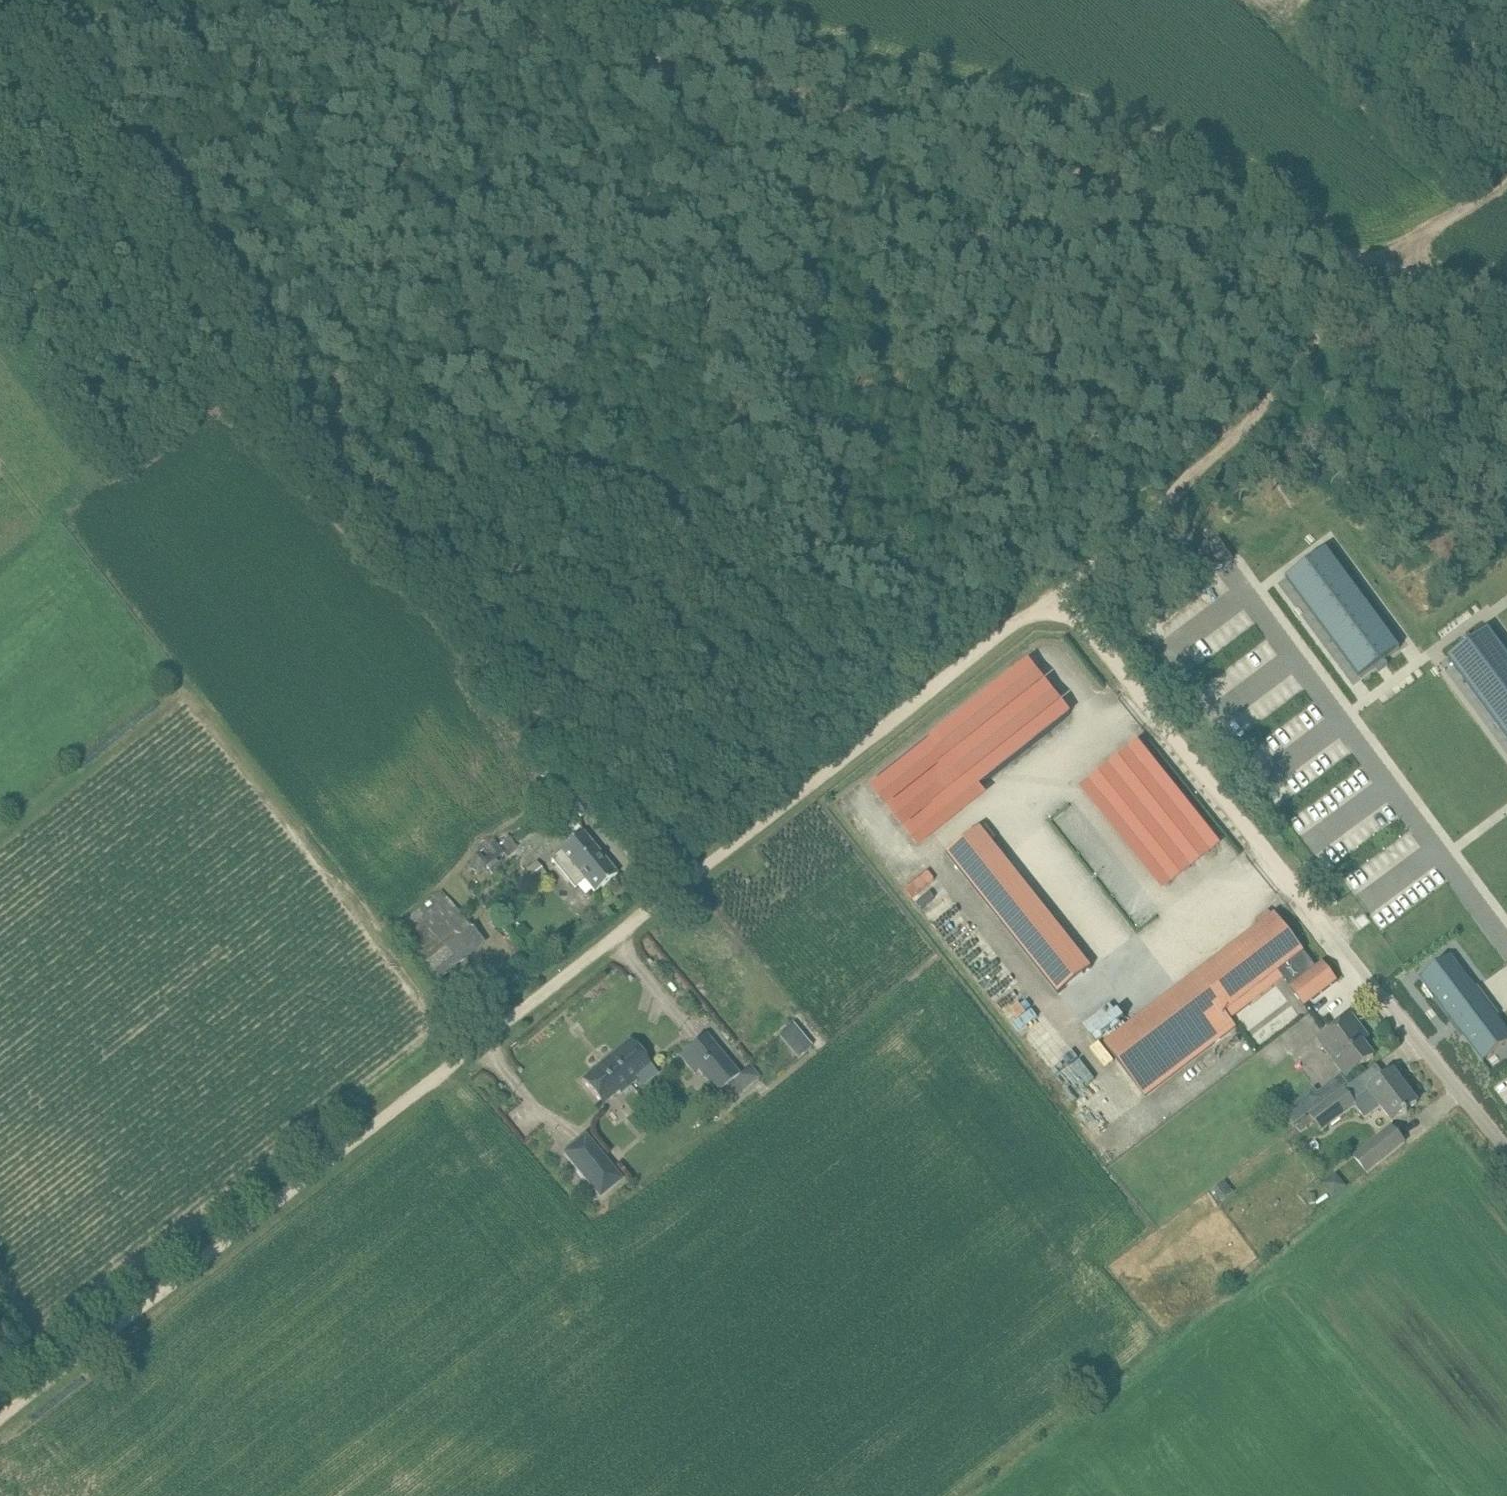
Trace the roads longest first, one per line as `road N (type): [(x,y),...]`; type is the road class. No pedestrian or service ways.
road 1 (track): [(0,1407),(1045,596),(1196,460),(1320,241)]
road 2 (track): [(468,0),(1267,233),(1376,256)]
road 3 (track): [(1291,883),(1045,596)]
road 4 (unclassified): [(1506,1159),(1291,883)]
road 5 (track): [(1376,256),(1506,168)]
road 6 (track): [(1376,256),(1506,294)]

